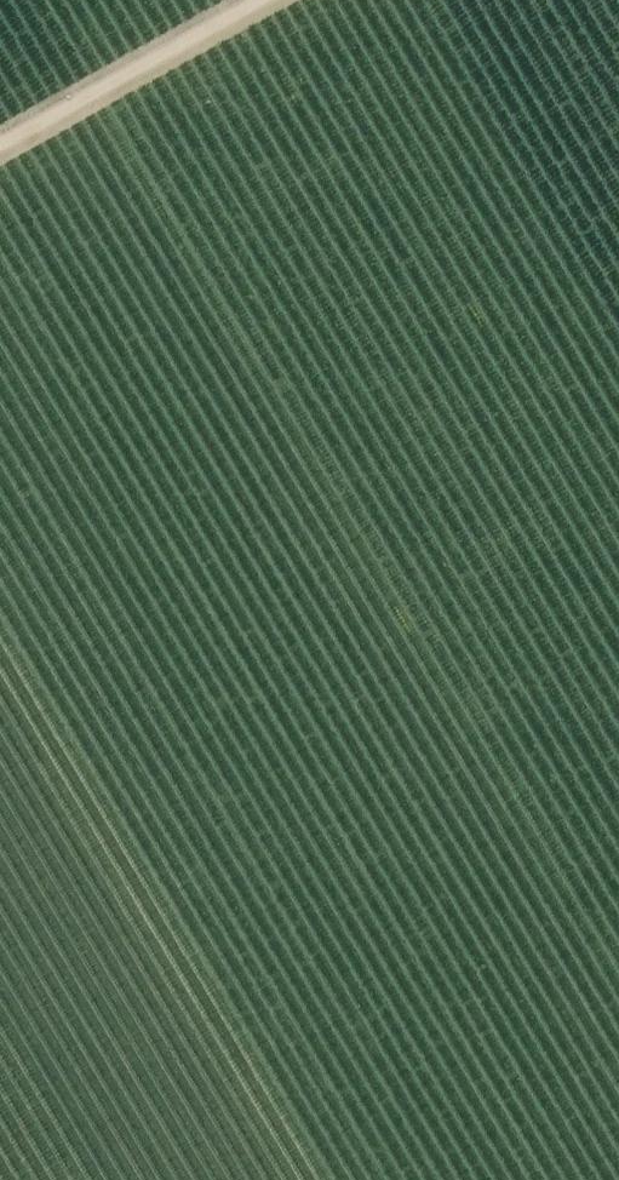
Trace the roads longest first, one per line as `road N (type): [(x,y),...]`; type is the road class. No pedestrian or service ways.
road 1 (track): [(0,150),(268,0)]

